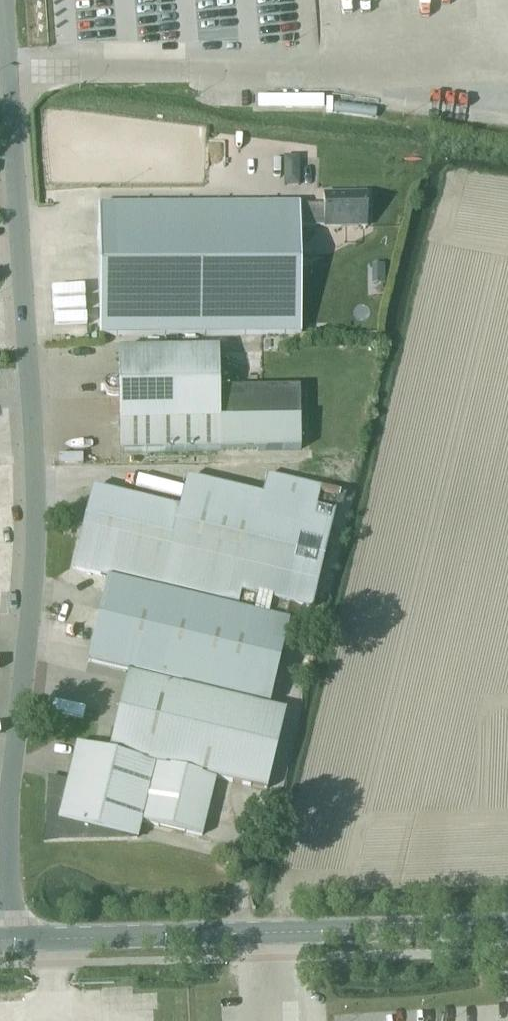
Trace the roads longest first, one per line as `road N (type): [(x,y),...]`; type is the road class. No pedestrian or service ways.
road 1 (unclassified): [(10,939),(9,786),(33,437),(0,10)]
road 2 (secondary): [(10,939),(507,926)]

